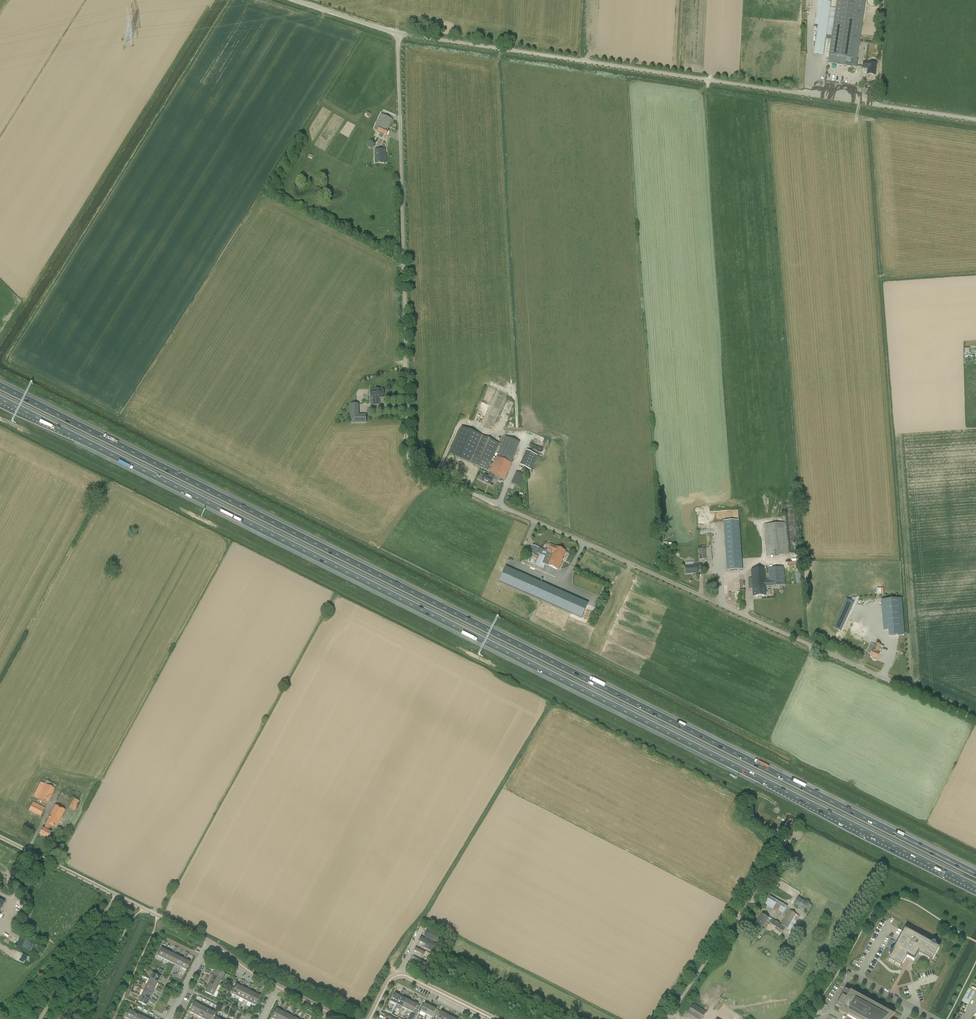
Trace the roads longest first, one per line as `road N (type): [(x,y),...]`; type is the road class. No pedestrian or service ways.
road 1 (unclassified): [(975,720),(411,464),(398,33)]
road 2 (motorway): [(111,455),(975,888)]
road 3 (motorway): [(975,874),(239,505)]
road 4 (unclassified): [(975,119),(398,33)]
road 5 (track): [(211,0),(26,300)]
road 6 (motorway): [(239,505),(208,477),(119,426),(0,317)]
road 7 (motorway): [(239,505),(0,386)]
road 8 (unclassified): [(210,942),(34,854)]
road 9 (unclassified): [(668,1018),(766,871)]
road 10 (motorway): [(0,399),(111,455)]

